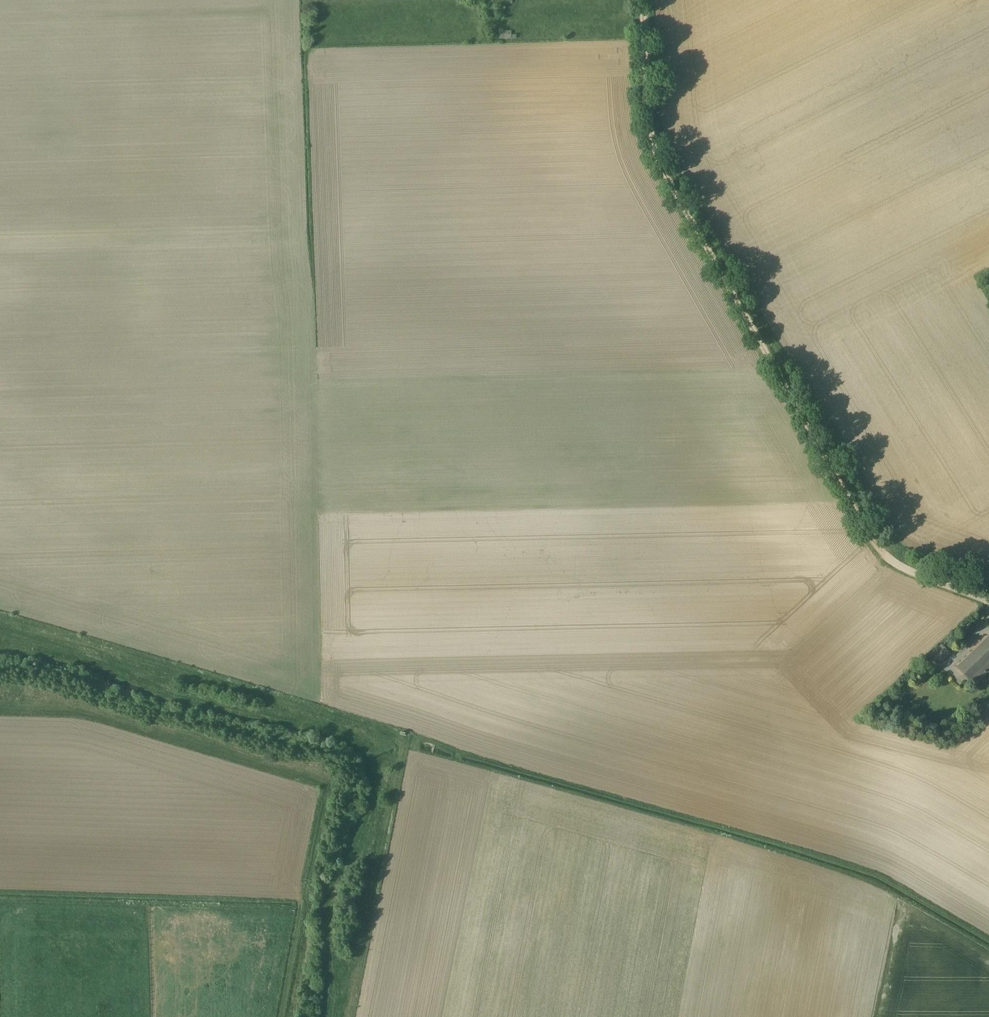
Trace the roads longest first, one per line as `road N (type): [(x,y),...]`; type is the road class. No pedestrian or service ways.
road 1 (track): [(885,552),(651,142),(638,0)]

